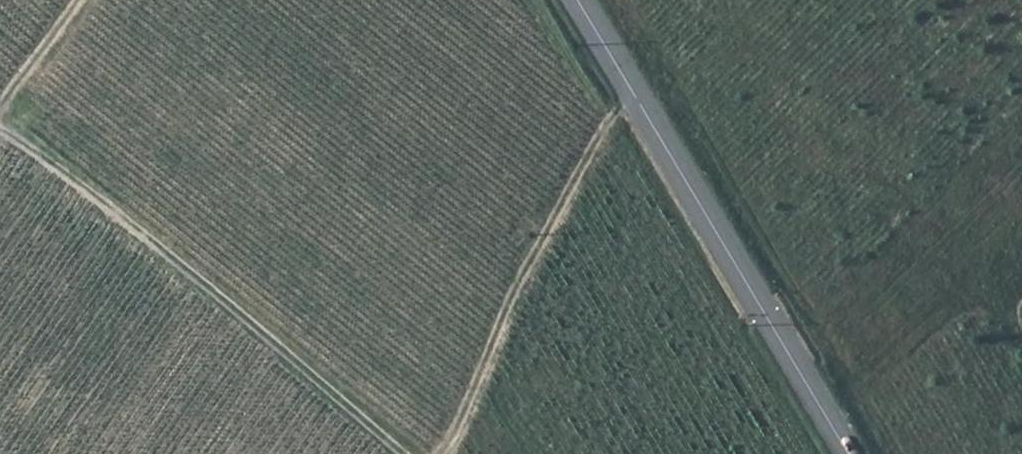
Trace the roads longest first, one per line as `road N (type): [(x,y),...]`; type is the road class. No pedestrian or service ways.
road 1 (secondary): [(579,0),(848,453)]
road 2 (track): [(396,453),(77,185),(0,132)]
road 3 (track): [(437,453),(461,421),(508,290),(631,89)]
road 4 (track): [(1021,334),(1009,316),(964,310),(824,413)]

